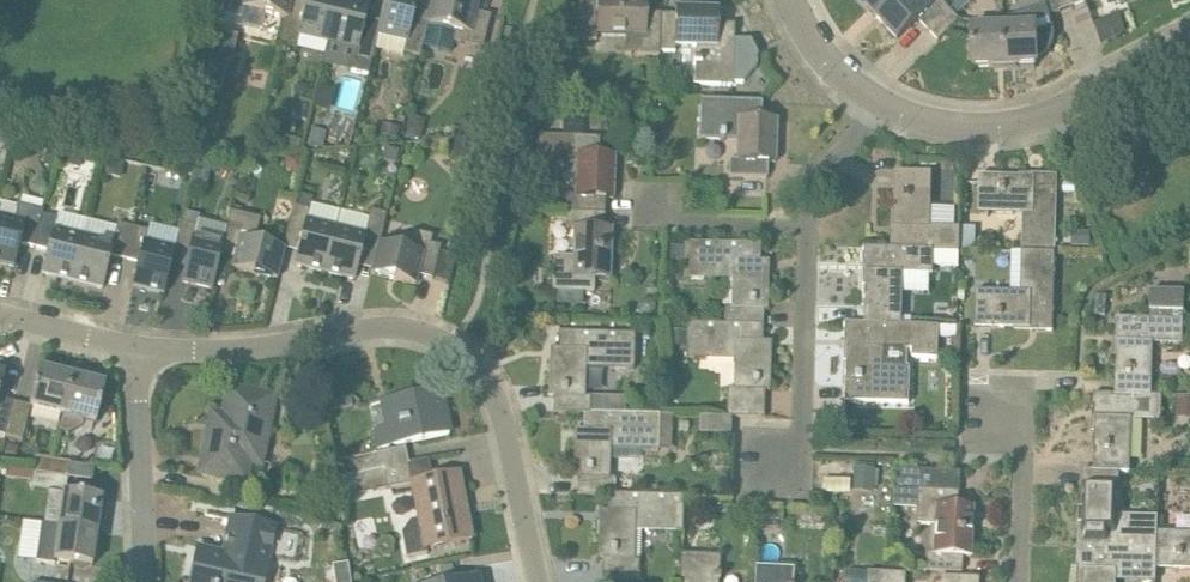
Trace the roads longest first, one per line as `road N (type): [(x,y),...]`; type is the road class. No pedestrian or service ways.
road 1 (residential): [(539,581),(499,402),(477,365),(452,346),(398,327),(238,350),(139,346)]
road 2 (residential): [(1189,43),(1023,124),(959,127),(882,105)]
road 3 (residential): [(802,484),(808,228)]
road 4 (unclassified): [(143,581),(139,346)]
road 5 (residential): [(1020,581),(1025,384)]
road 6 (residential): [(808,228),(644,220)]
road 7 (residential): [(808,228),(816,179),(882,105)]
road 8 (residential): [(139,346),(0,313)]
road 9 (residential): [(882,105),(821,53),(791,0)]

